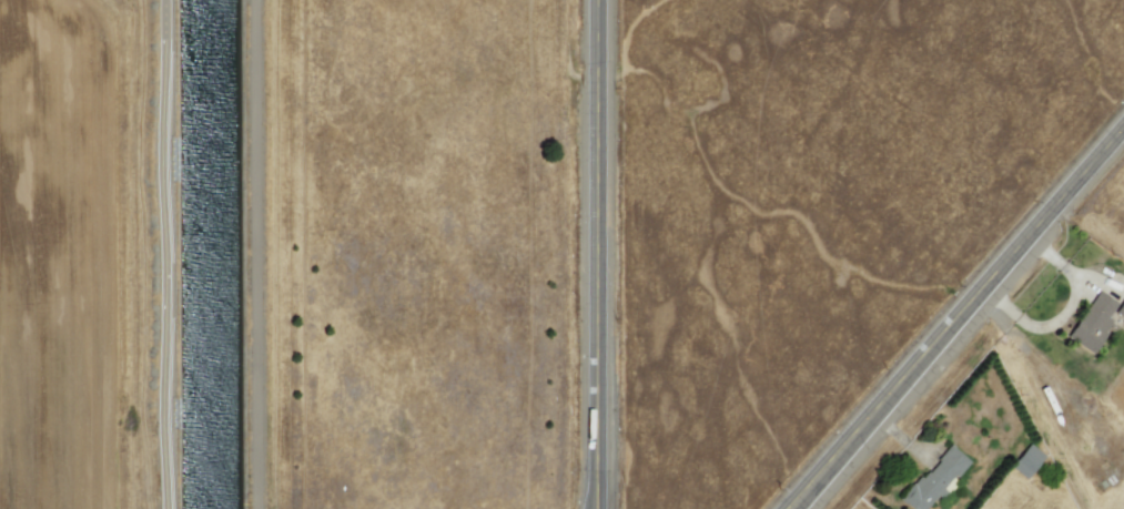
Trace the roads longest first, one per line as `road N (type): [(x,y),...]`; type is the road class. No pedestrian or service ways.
road 1 (primary): [(602,0),(601,508)]
road 2 (secondary): [(1123,128),(792,508)]

